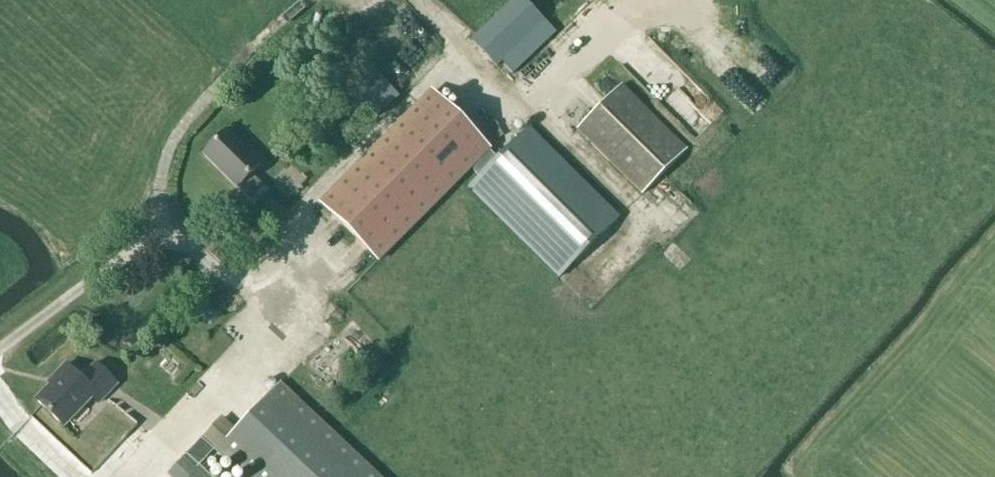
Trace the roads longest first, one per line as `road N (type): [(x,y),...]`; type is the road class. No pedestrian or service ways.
road 1 (unclassified): [(0,349),(162,224)]

